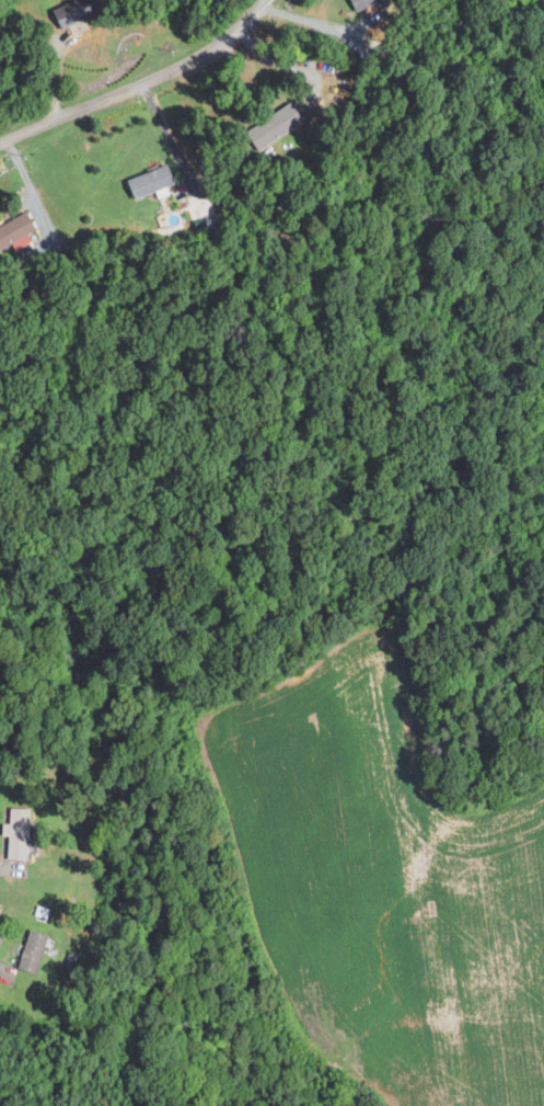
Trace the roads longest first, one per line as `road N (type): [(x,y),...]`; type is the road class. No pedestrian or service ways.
road 1 (residential): [(0,148),(227,49),(270,0)]

